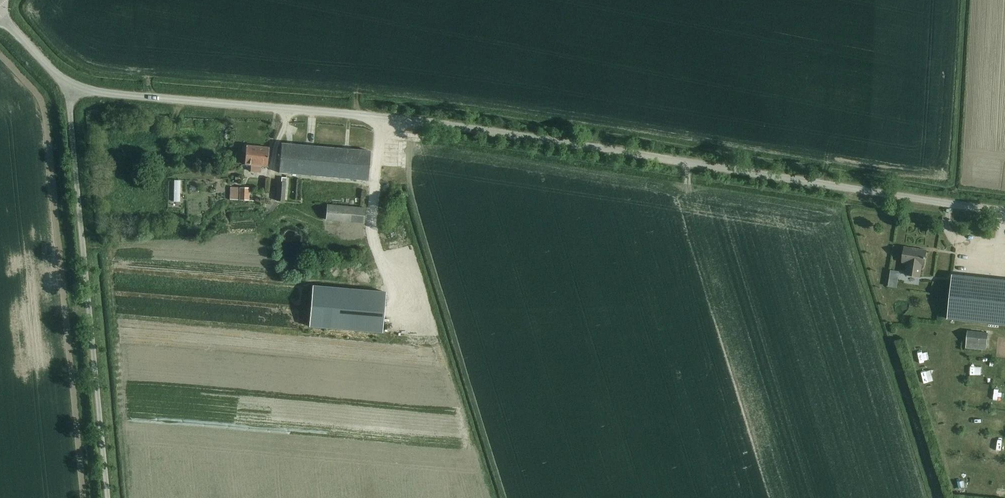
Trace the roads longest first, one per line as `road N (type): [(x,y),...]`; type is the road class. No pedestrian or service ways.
road 1 (unclassified): [(1004,211),(429,123),(68,86)]
road 2 (unclassified): [(108,497),(68,86)]

